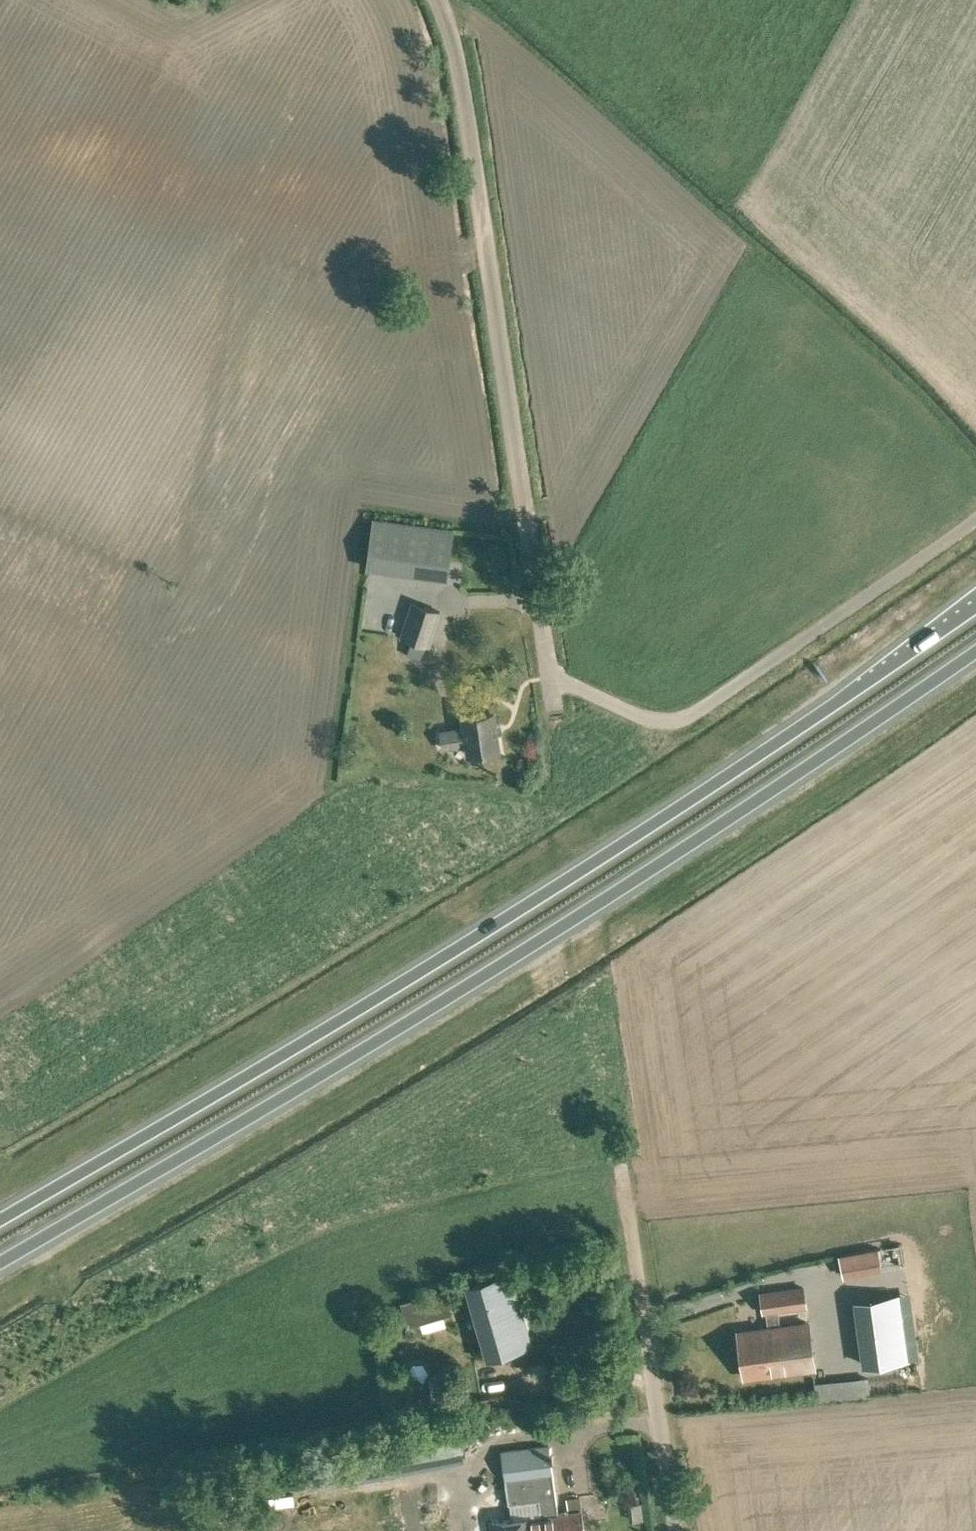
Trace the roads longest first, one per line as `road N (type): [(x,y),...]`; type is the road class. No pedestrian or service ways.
road 1 (trunk): [(975,606),(472,940),(0,1223)]
road 2 (trunk): [(0,1261),(510,956),(975,653)]
road 3 (unclassified): [(547,701),(456,62),(433,0)]
road 4 (unclassified): [(675,1530),(624,1171)]

